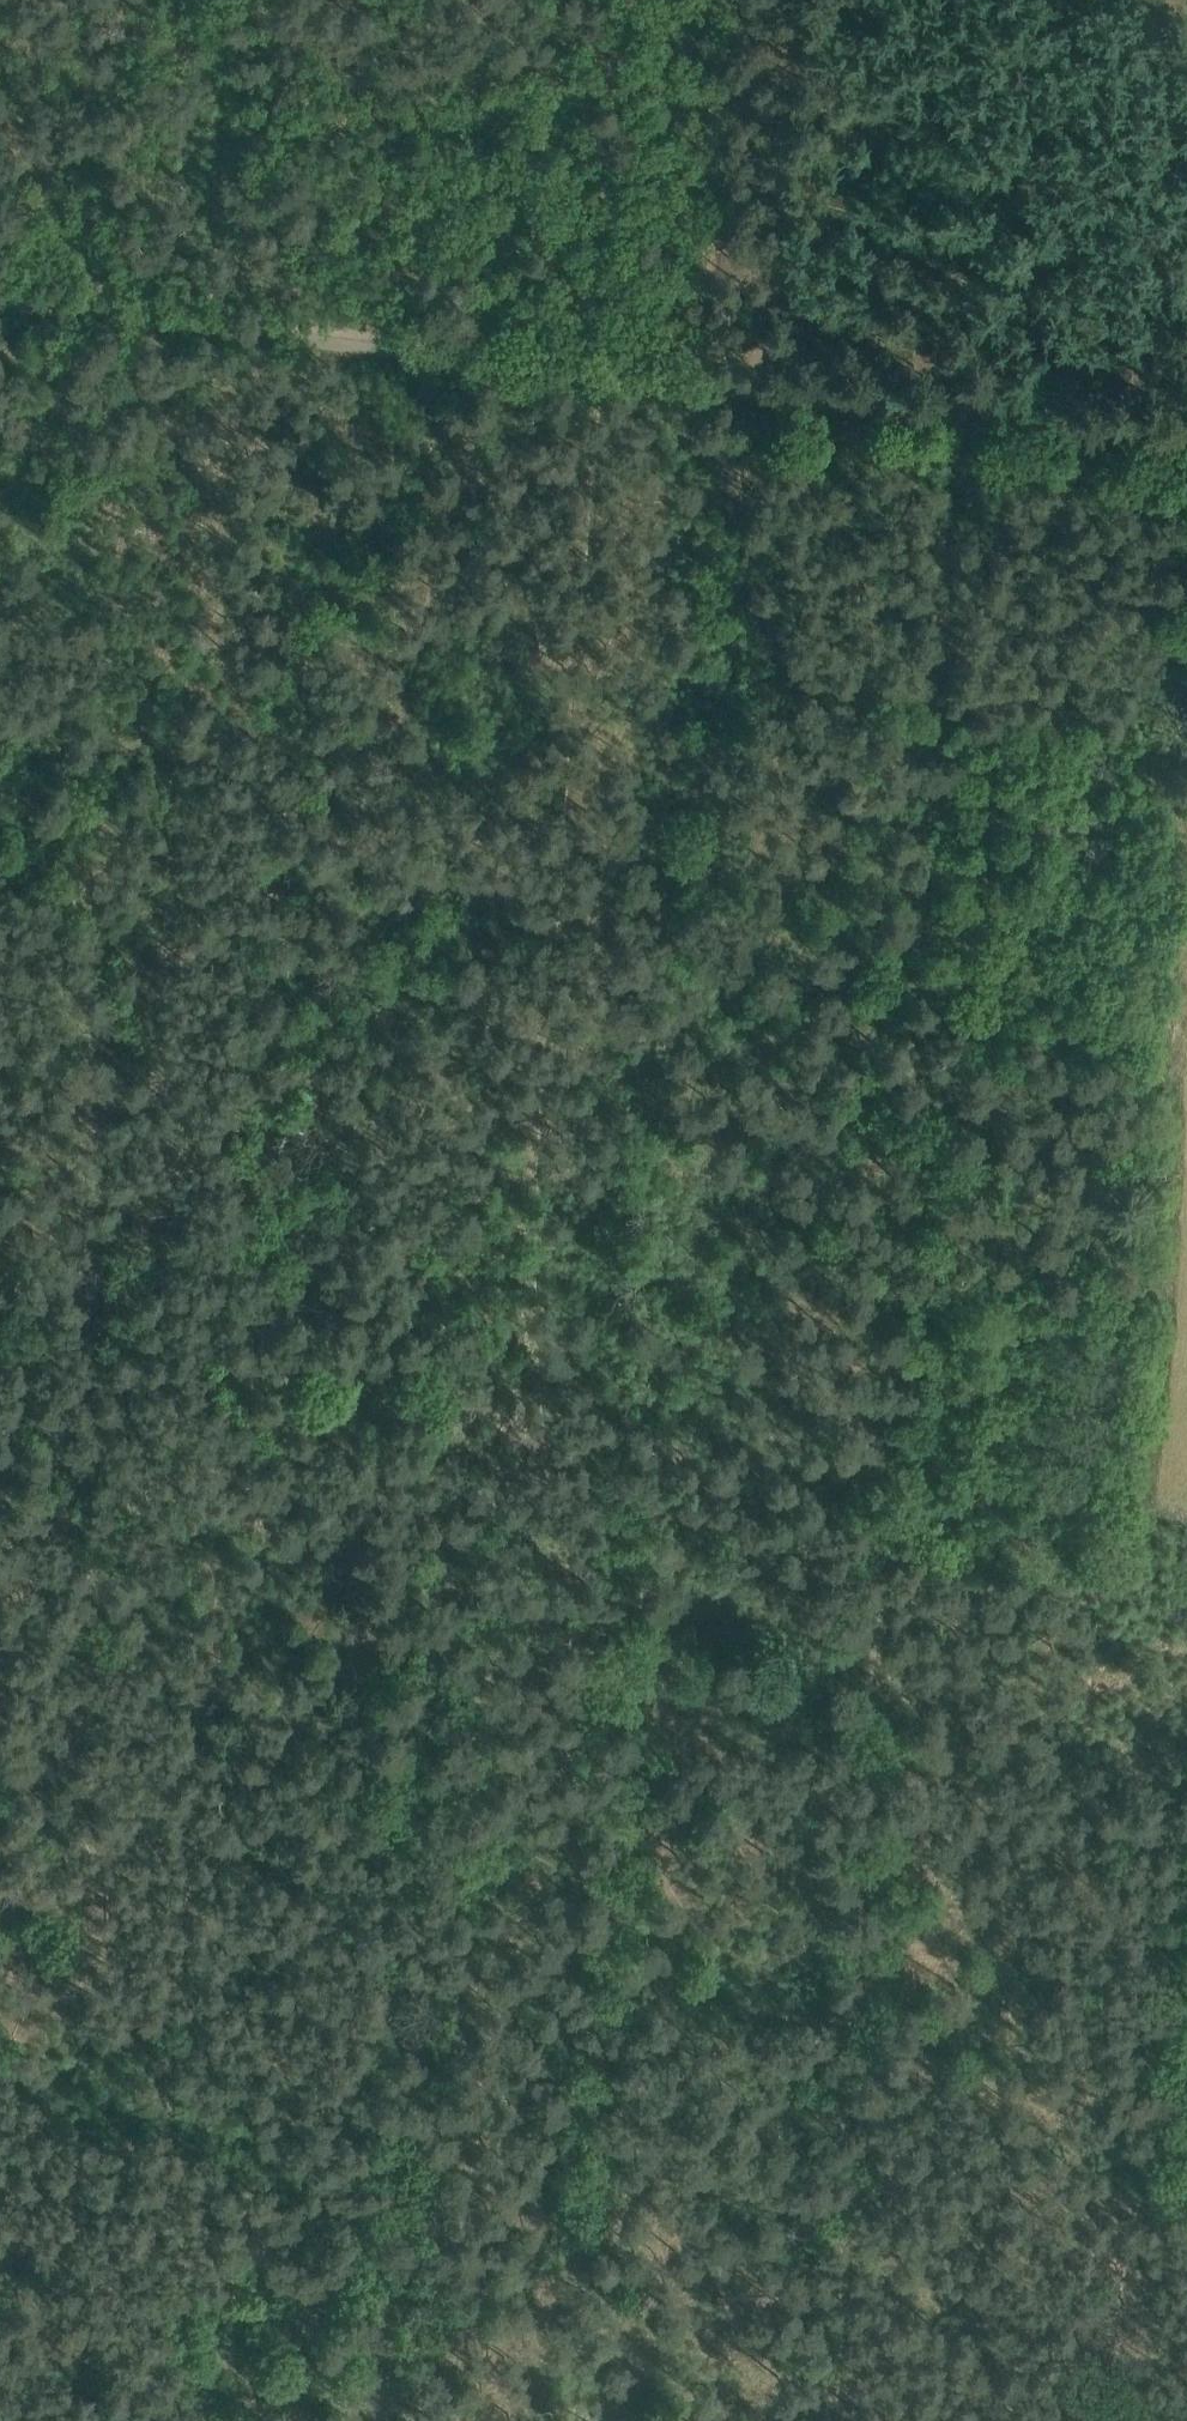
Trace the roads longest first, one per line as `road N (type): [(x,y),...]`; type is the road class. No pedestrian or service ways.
road 1 (track): [(0,276),(1186,425)]
road 2 (track): [(854,1880),(818,2420)]

